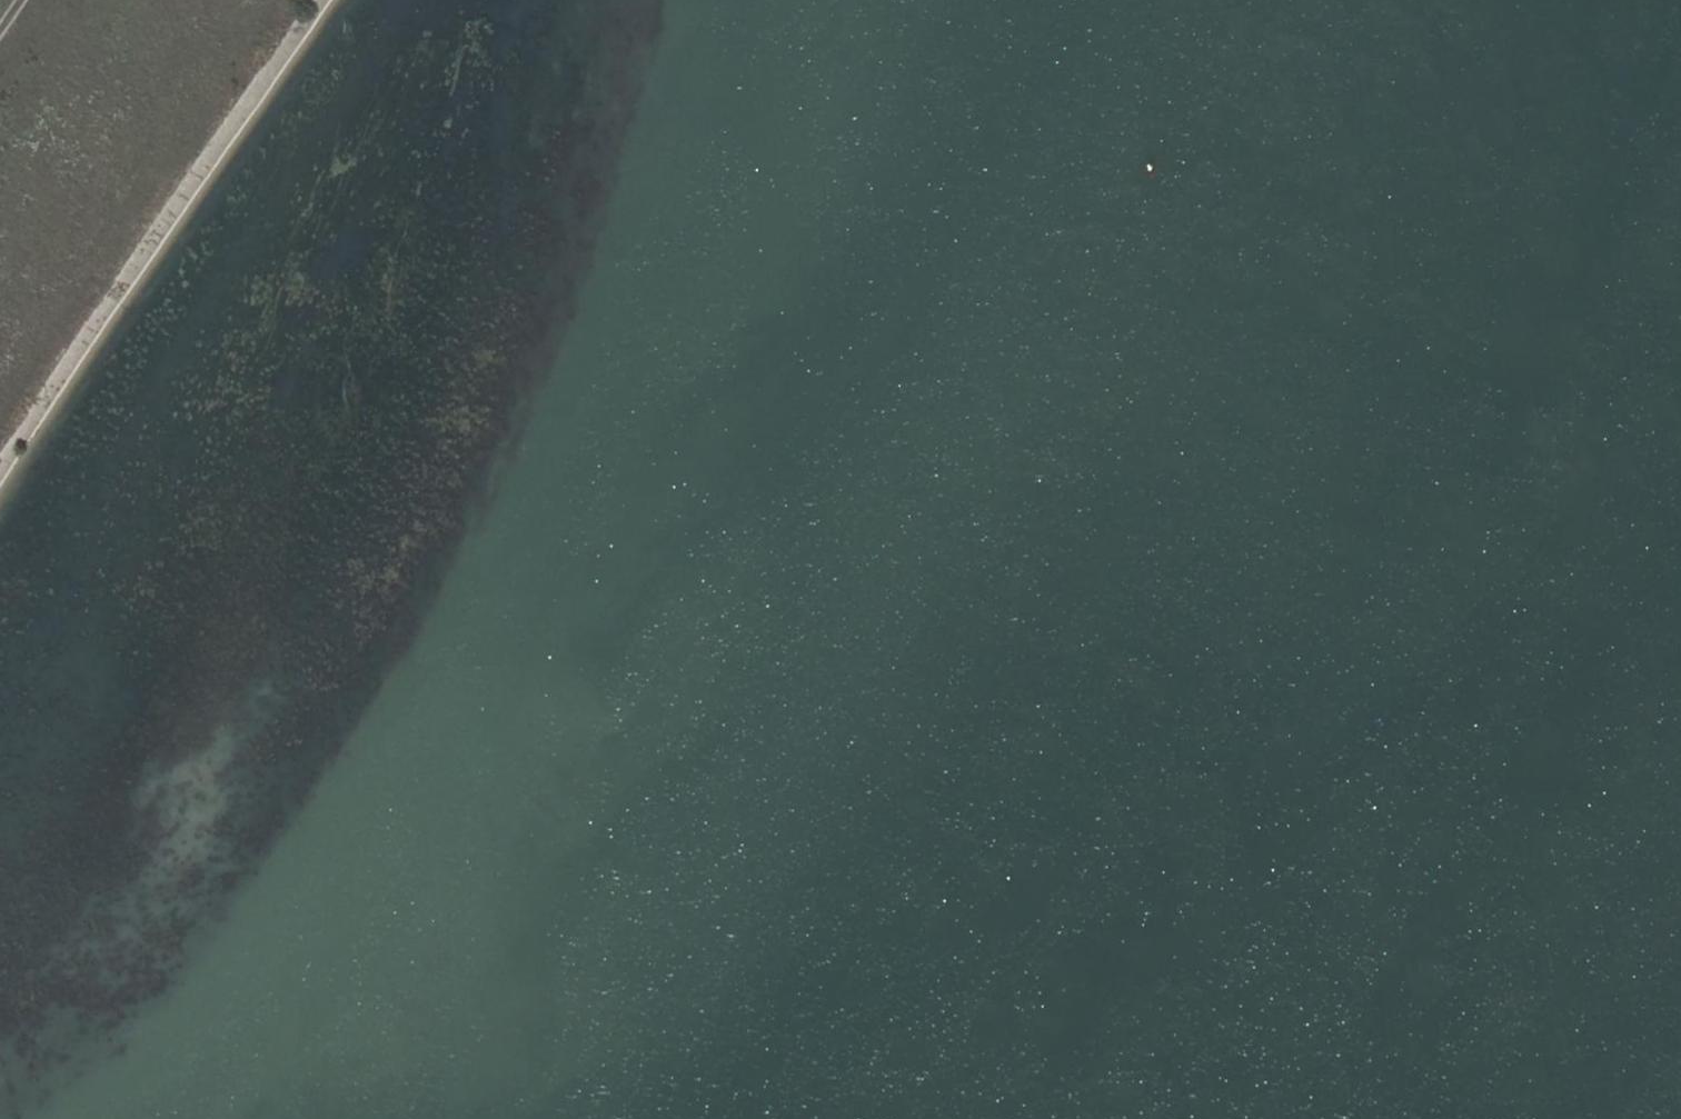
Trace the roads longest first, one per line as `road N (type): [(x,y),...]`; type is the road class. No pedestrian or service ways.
road 1 (track): [(274,0),(0,391)]

